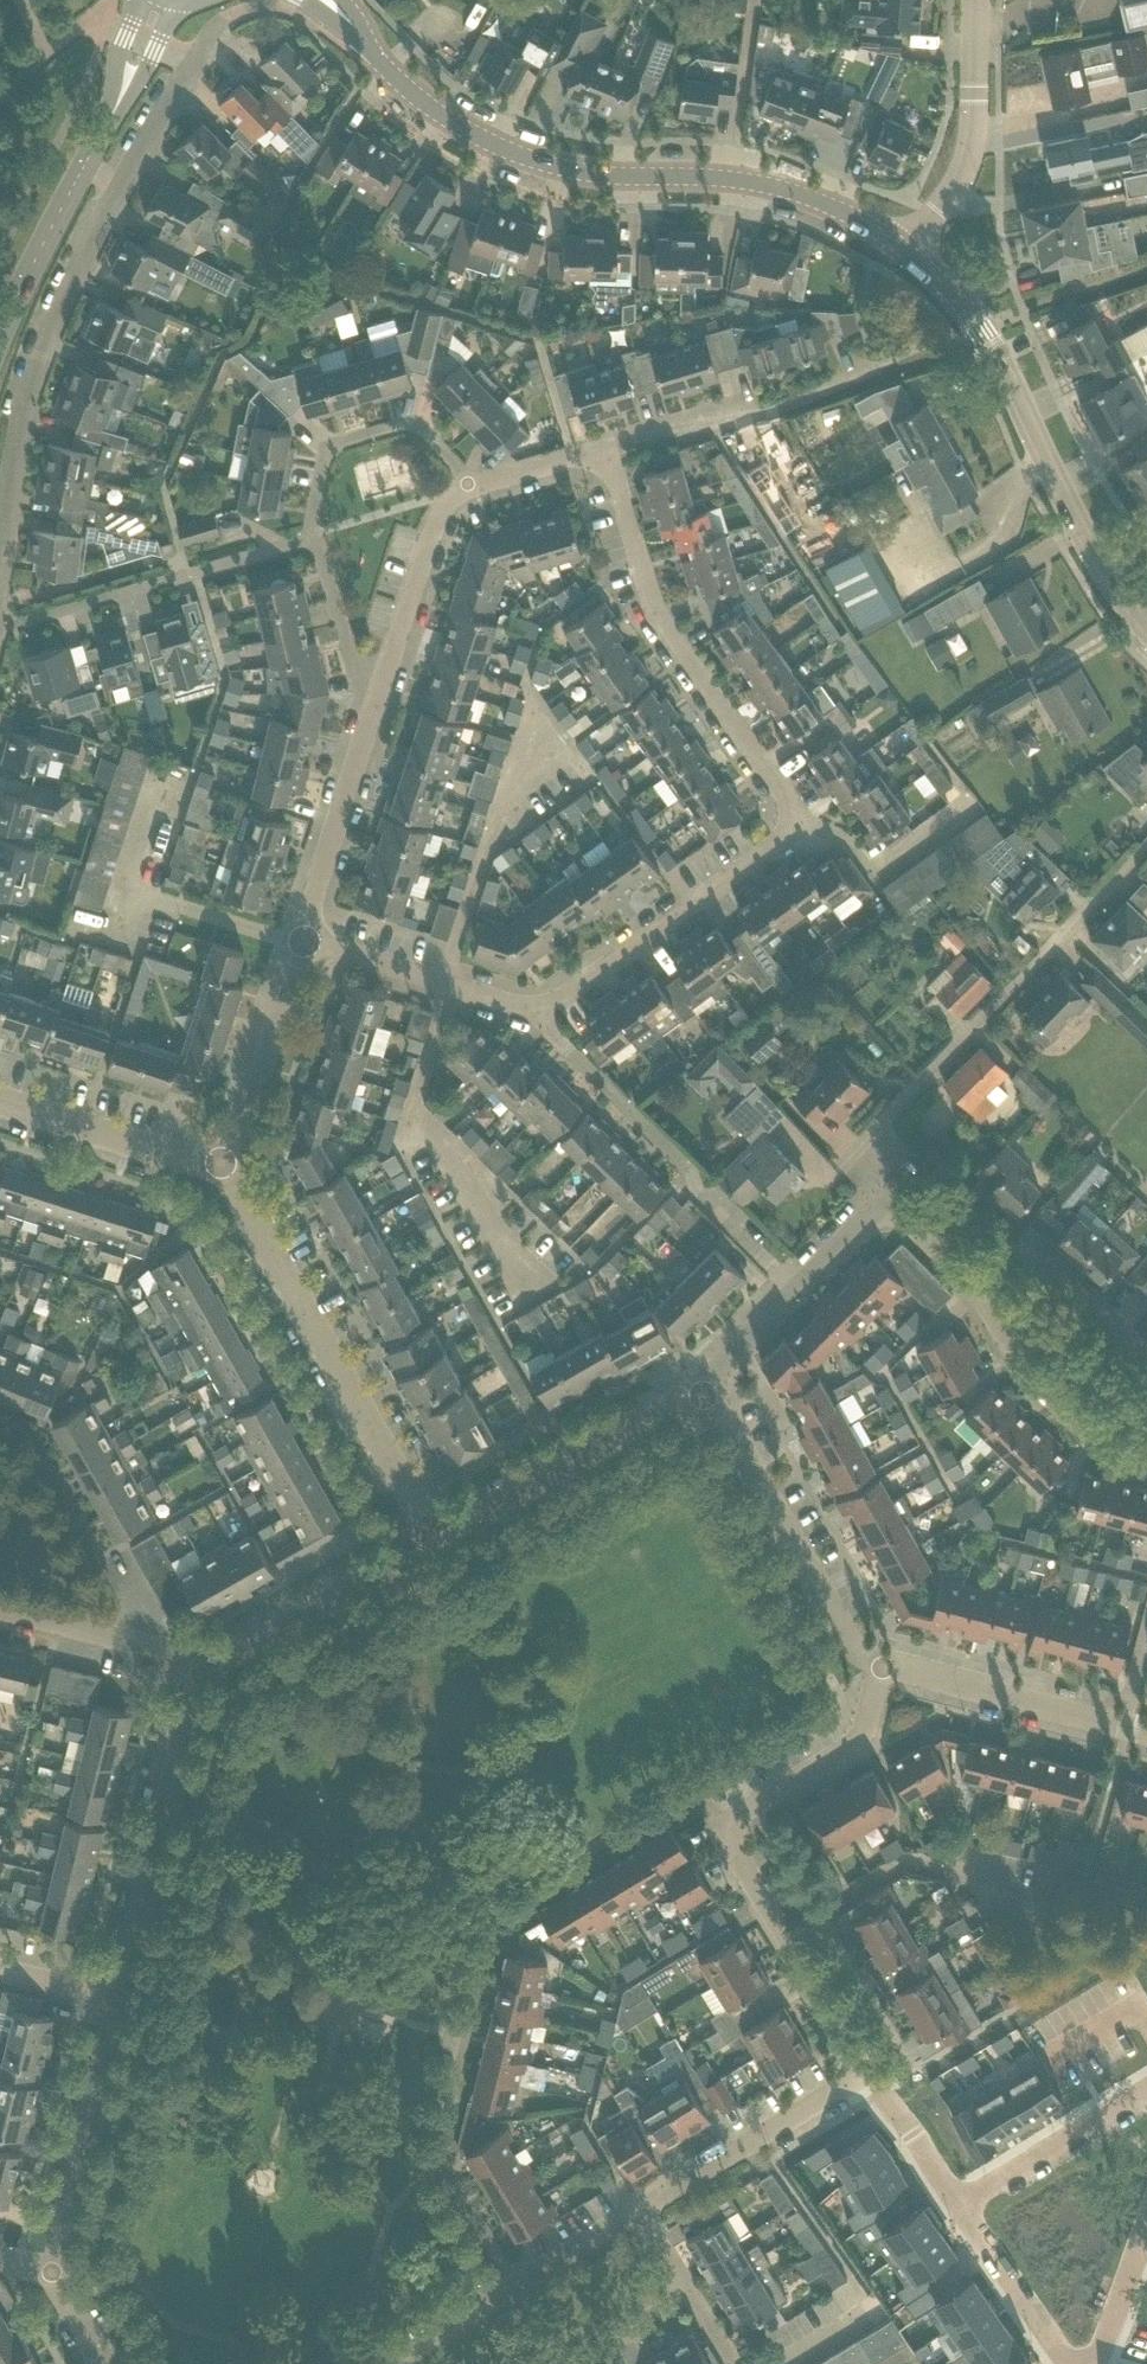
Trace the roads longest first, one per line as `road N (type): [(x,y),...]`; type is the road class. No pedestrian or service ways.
road 1 (residential): [(637,2209),(849,2076),(849,2041),(732,1848),(730,1830),(739,1815),(850,1748),(881,1664)]
road 2 (tertiary): [(907,252),(824,202),(765,184),(601,176),(488,144),(439,118),(337,14)]
road 3 (tertiary): [(1146,631),(1104,576),(982,333),(907,252)]
road 4 (residential): [(850,1159),(1146,843)]
road 5 (residential): [(795,829),(683,666),(652,606),(607,450)]
road 6 (residential): [(434,1542),(224,1173)]
road 7 (residential): [(1072,2363),(959,2198),(1146,2087)]
road 8 (residential): [(795,1289),(698,1195),(689,1167),(534,1020)]
road 9 (residential): [(0,519),(21,394),(39,338),(115,188)]
road 10 (residential): [(199,1677),(119,2001)]
road 11 (residential): [(702,1389),(840,1632),(881,1664)]
road 12 (residential): [(0,623),(18,625),(313,534)]
road 13 (residential): [(534,1020),(795,829)]
road 14 (residential): [(434,1542),(702,1389)]
road 15 (residential): [(401,2363),(404,2350),(637,2209)]
road 16 (residential): [(119,2001),(55,2278)]
road 17 (residential): [(607,450),(769,410),(875,368)]
road 18 (residential): [(881,1664),(1146,1732)]
road 19 (residential): [(434,1542),(199,1677)]
road 20 (unclassified): [(907,252),(959,176),(971,141),(976,0)]
road 21 (residential): [(313,534),(327,447),(382,429),(414,425),(456,462),(468,489)]
road 22 (residential): [(296,940),(380,693)]
road 23 (residential): [(296,940),(478,993),(534,1020)]
road 24 (residential): [(224,1173),(296,940)]
road 25 (residential): [(1146,1448),(1087,1423),(1020,1359),(978,1287)]
road 26 (residential): [(224,1173),(0,1101)]
road 27 (residential): [(380,693),(447,499),(468,489)]
road 28 (residential): [(795,829),(843,834),(871,872),(972,801)]
road 29 (residential): [(1146,1363),(1033,1261),(1010,1262),(978,1287)]
road 30 (residential): [(115,188),(222,20)]
road 31 (secondary): [(0,333),(82,170)]
road 32 (residential): [(380,693),(351,655),(313,534)]
road 33 (residential): [(1146,2211),(1099,2363)]
road 34 (residential): [(561,2363),(690,2294)]
road 35 (residential): [(141,1646),(0,1612)]
road 36 (residential): [(468,489),(607,450)]
road 37 (residential): [(702,1389),(795,1289)]
road 38 (residential): [(978,1287),(883,1199)]
road 39 (residential): [(795,1289),(883,1199)]
road 40 (residential): [(119,2001),(0,1971)]

